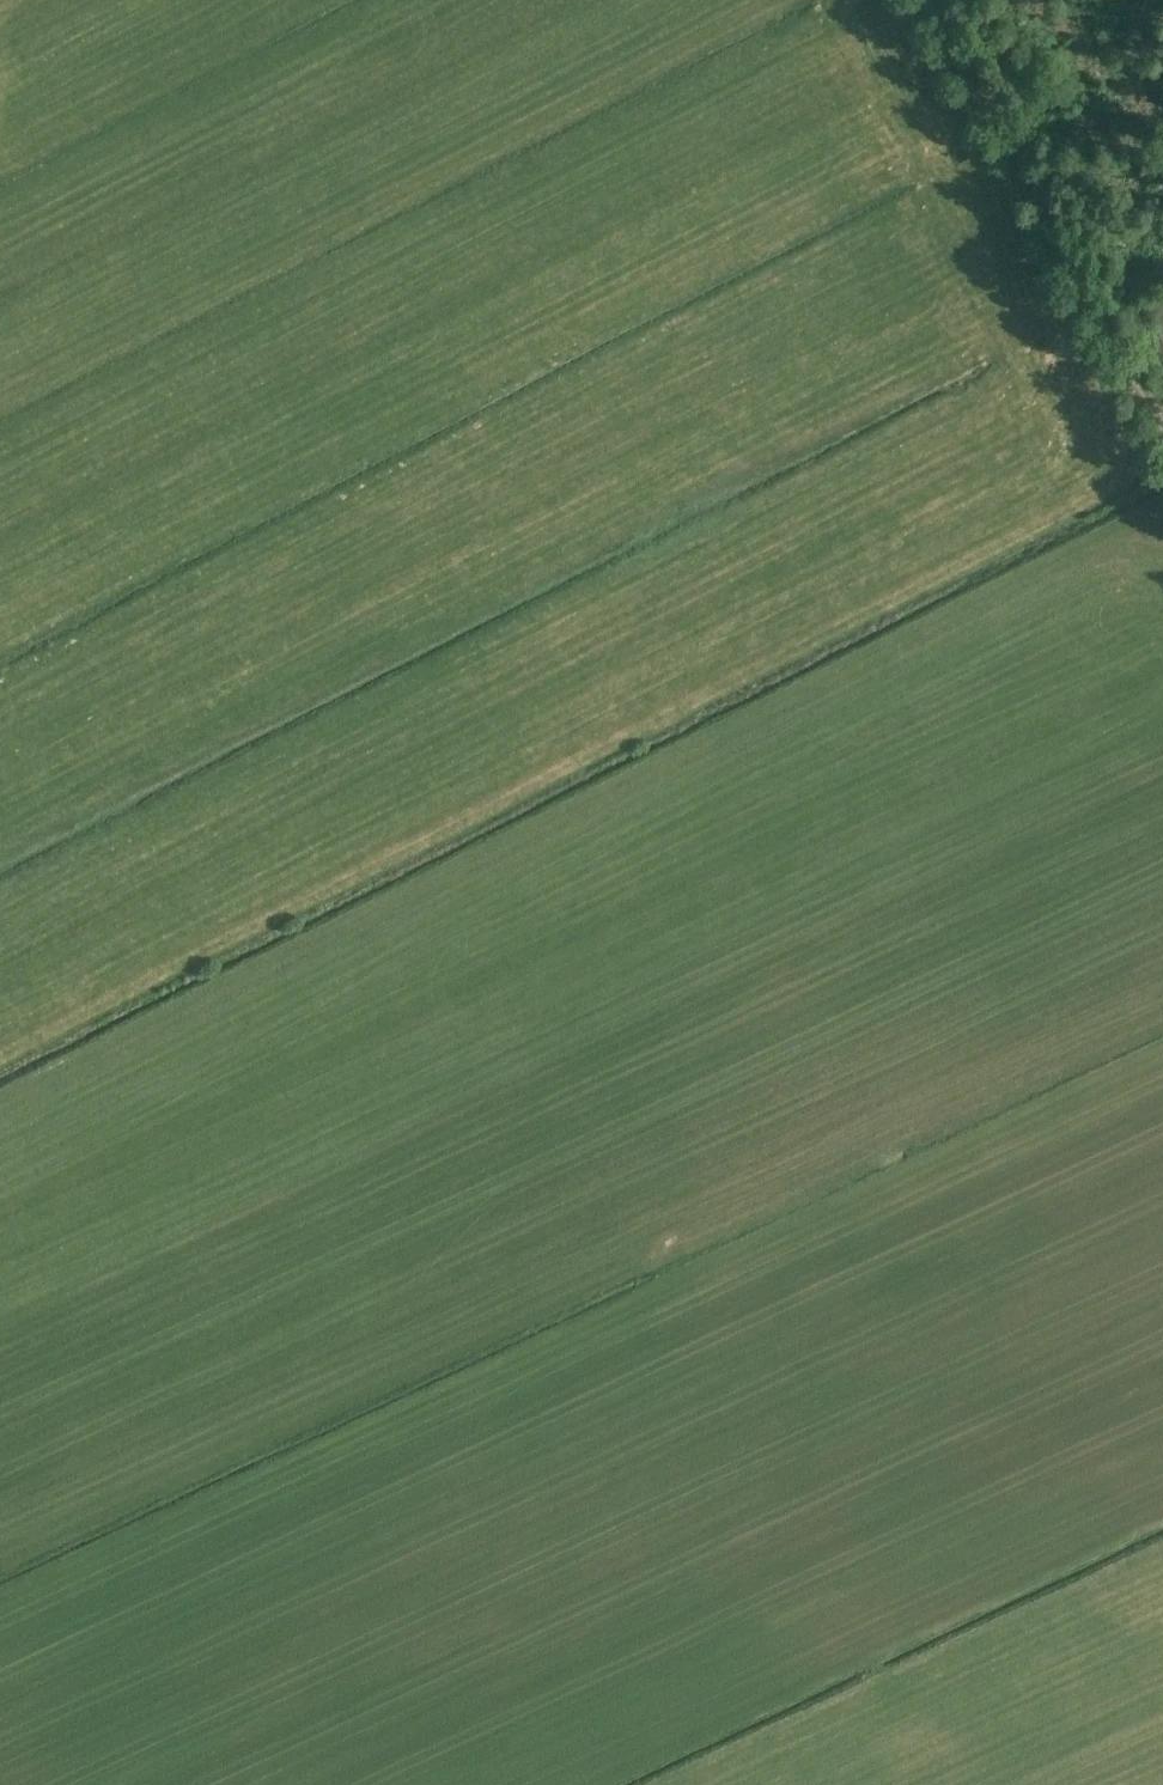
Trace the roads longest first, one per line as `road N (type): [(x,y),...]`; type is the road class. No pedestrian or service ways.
road 1 (track): [(942,0),(1162,430)]

